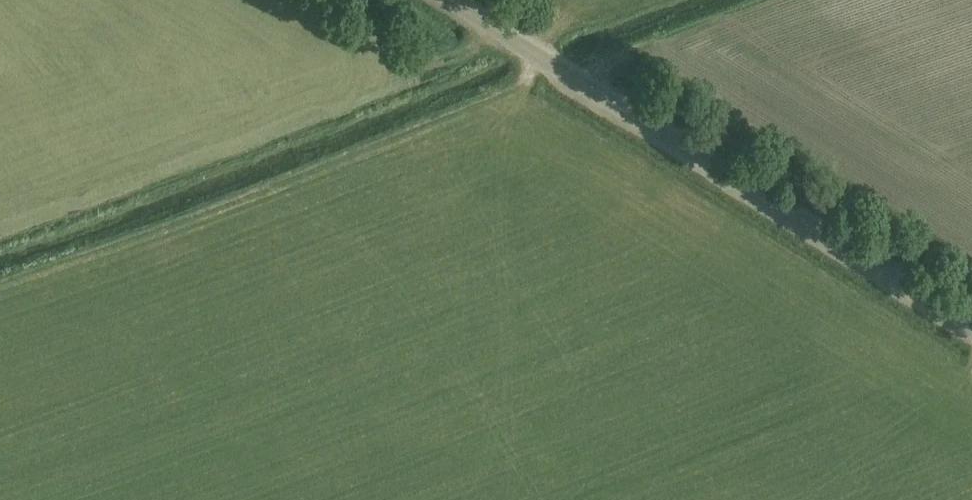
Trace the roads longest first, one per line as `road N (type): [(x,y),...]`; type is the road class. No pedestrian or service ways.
road 1 (tertiary): [(971,323),(435,0)]

